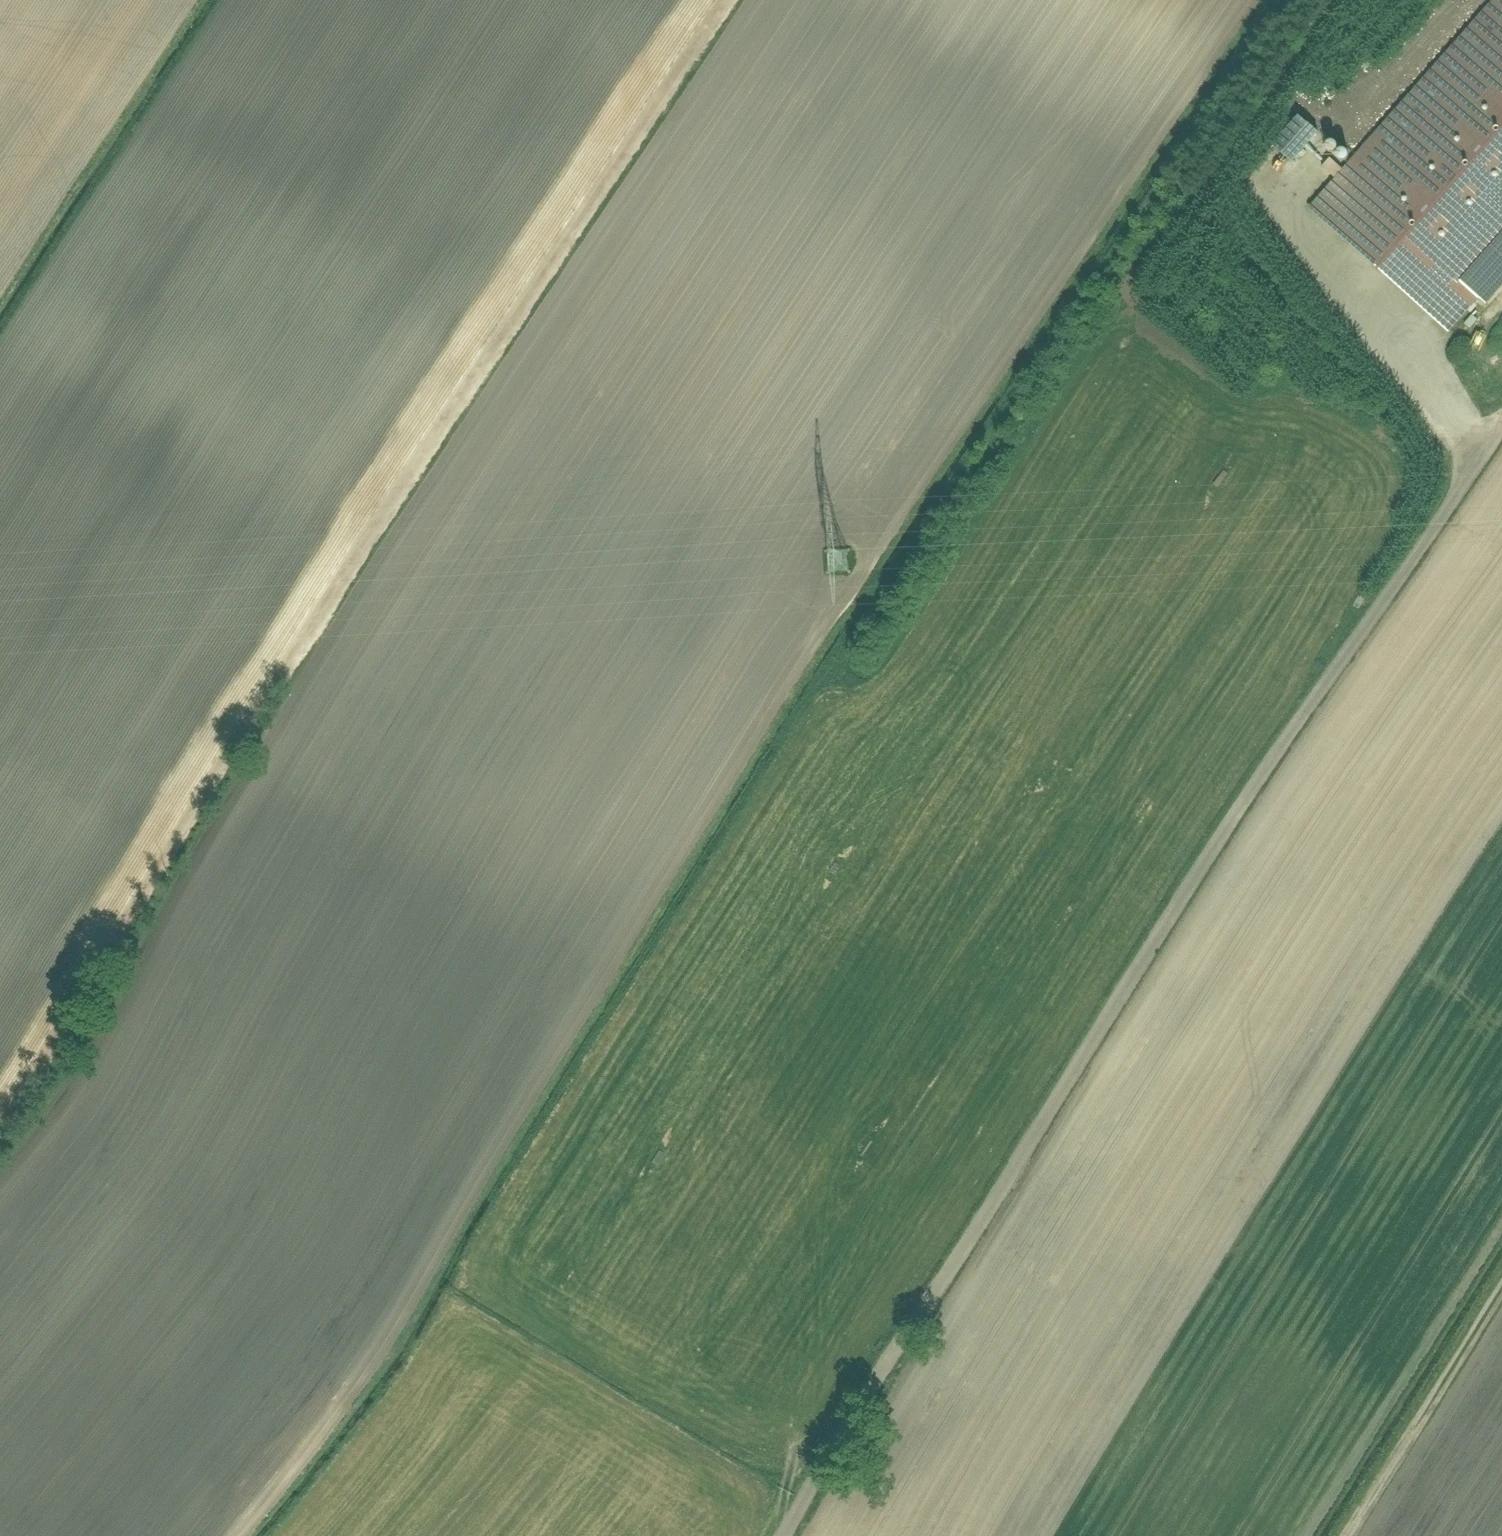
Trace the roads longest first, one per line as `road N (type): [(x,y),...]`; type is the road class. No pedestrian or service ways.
road 1 (track): [(1350,1535),(1501,1296)]

